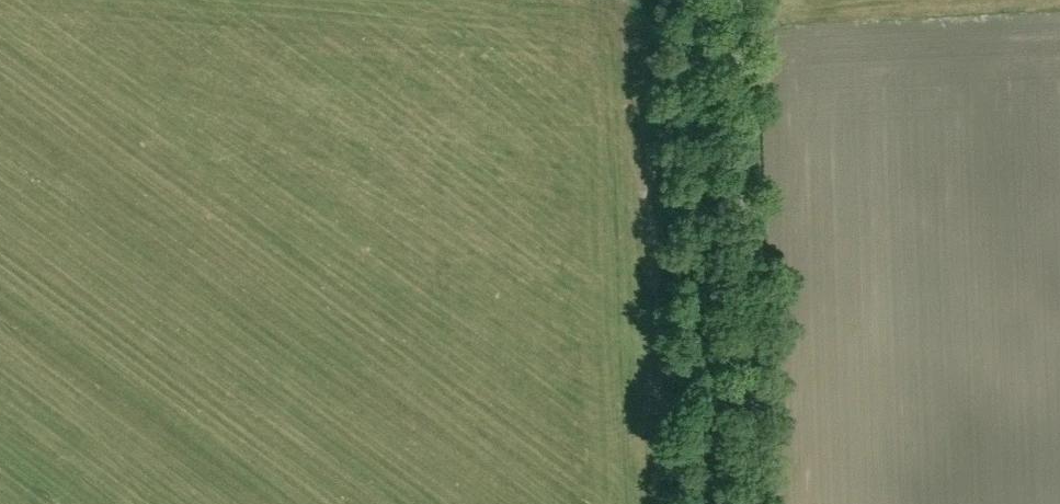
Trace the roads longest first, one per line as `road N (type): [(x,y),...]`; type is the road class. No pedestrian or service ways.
road 1 (unclassified): [(750,503),(732,0)]

